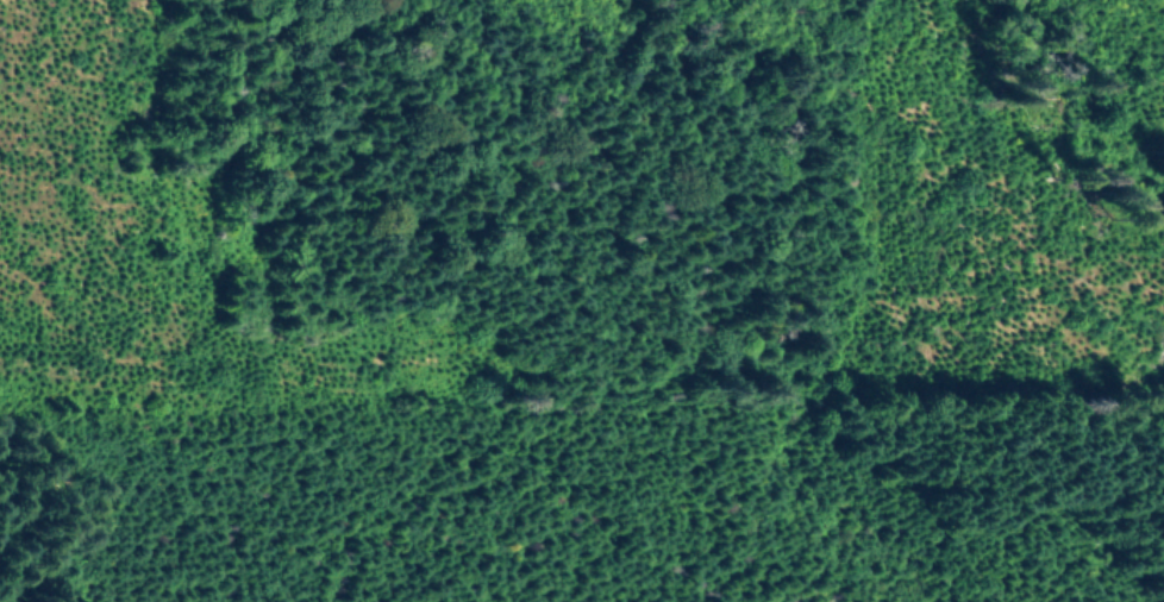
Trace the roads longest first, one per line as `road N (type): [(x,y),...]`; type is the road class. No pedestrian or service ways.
road 1 (track): [(0,598),(186,403),(225,299),(399,123),(449,0)]

